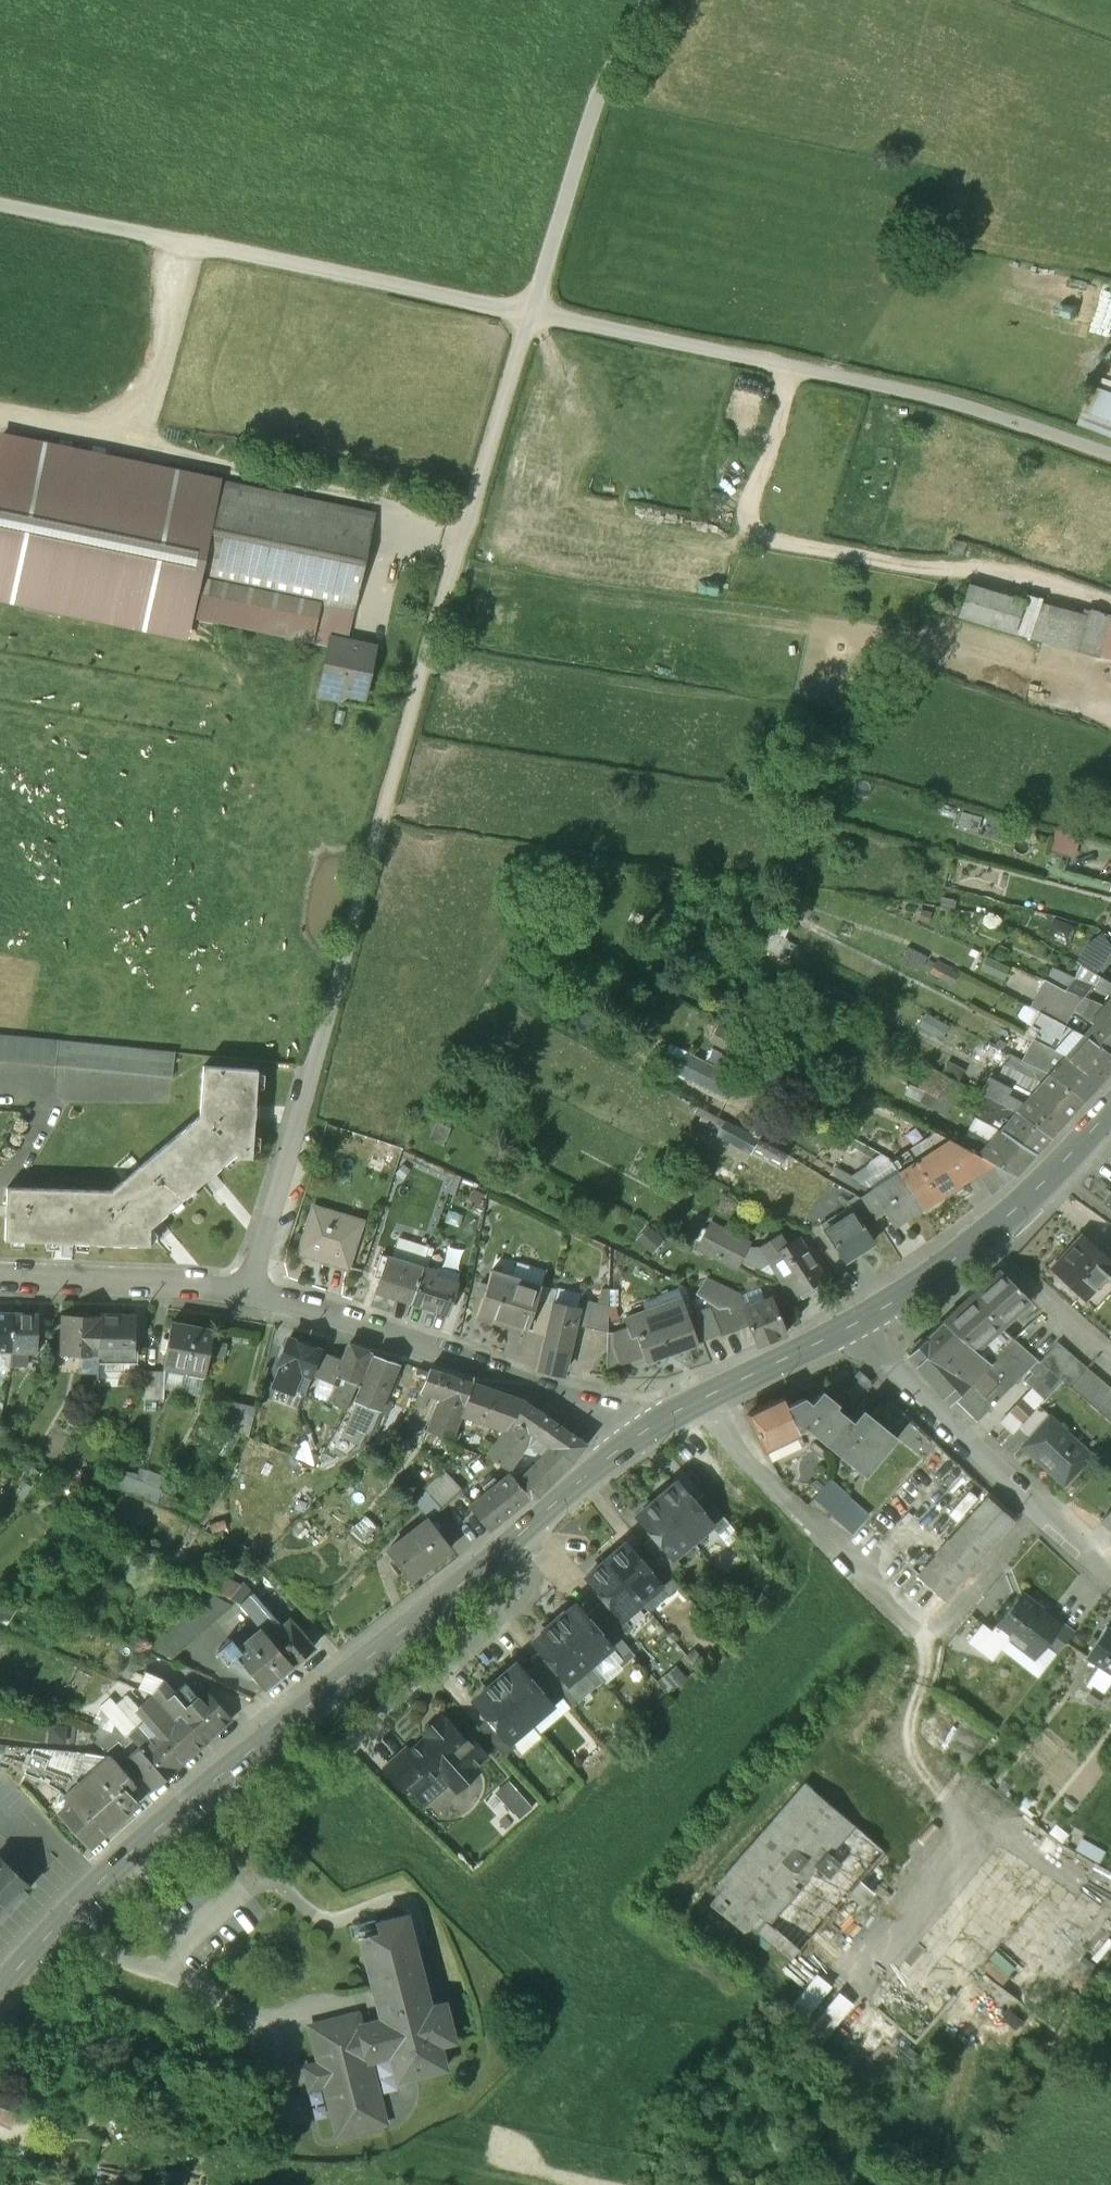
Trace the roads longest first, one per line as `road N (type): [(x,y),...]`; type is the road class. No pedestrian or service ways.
road 1 (track): [(1110,458),(894,386),(0,203)]
road 2 (track): [(311,1065),(583,139),(653,0)]
road 3 (secondary): [(67,1921),(186,1809),(639,1438)]
road 4 (residential): [(639,1438),(541,1388),(250,1291),(0,1279)]
road 5 (track): [(799,367),(753,507),(755,529),(939,569),(1018,576),(1110,605)]
road 6 (residential): [(1110,1572),(900,1377),(862,1326)]
road 7 (secondary): [(862,1326),(961,1264),(1110,1115)]
road 8 (track): [(192,469),(149,440),(200,241)]
road 9 (secondary): [(639,1438),(862,1326)]

